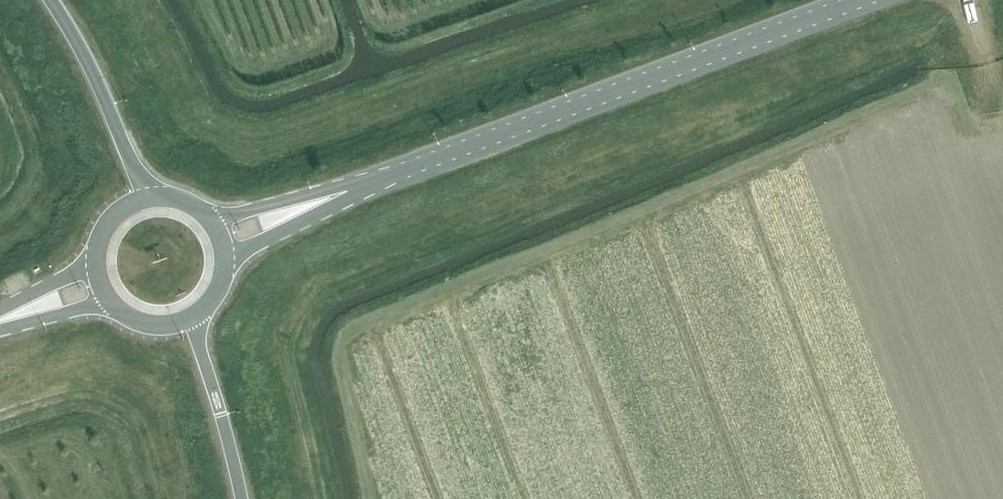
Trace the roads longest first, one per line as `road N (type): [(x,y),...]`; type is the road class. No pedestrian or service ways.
road 1 (tertiary): [(862,0),(220,239)]
road 2 (trunk): [(152,197),(51,0)]
road 3 (trunk): [(241,498),(191,317)]
road 4 (track): [(967,0),(1002,116)]

